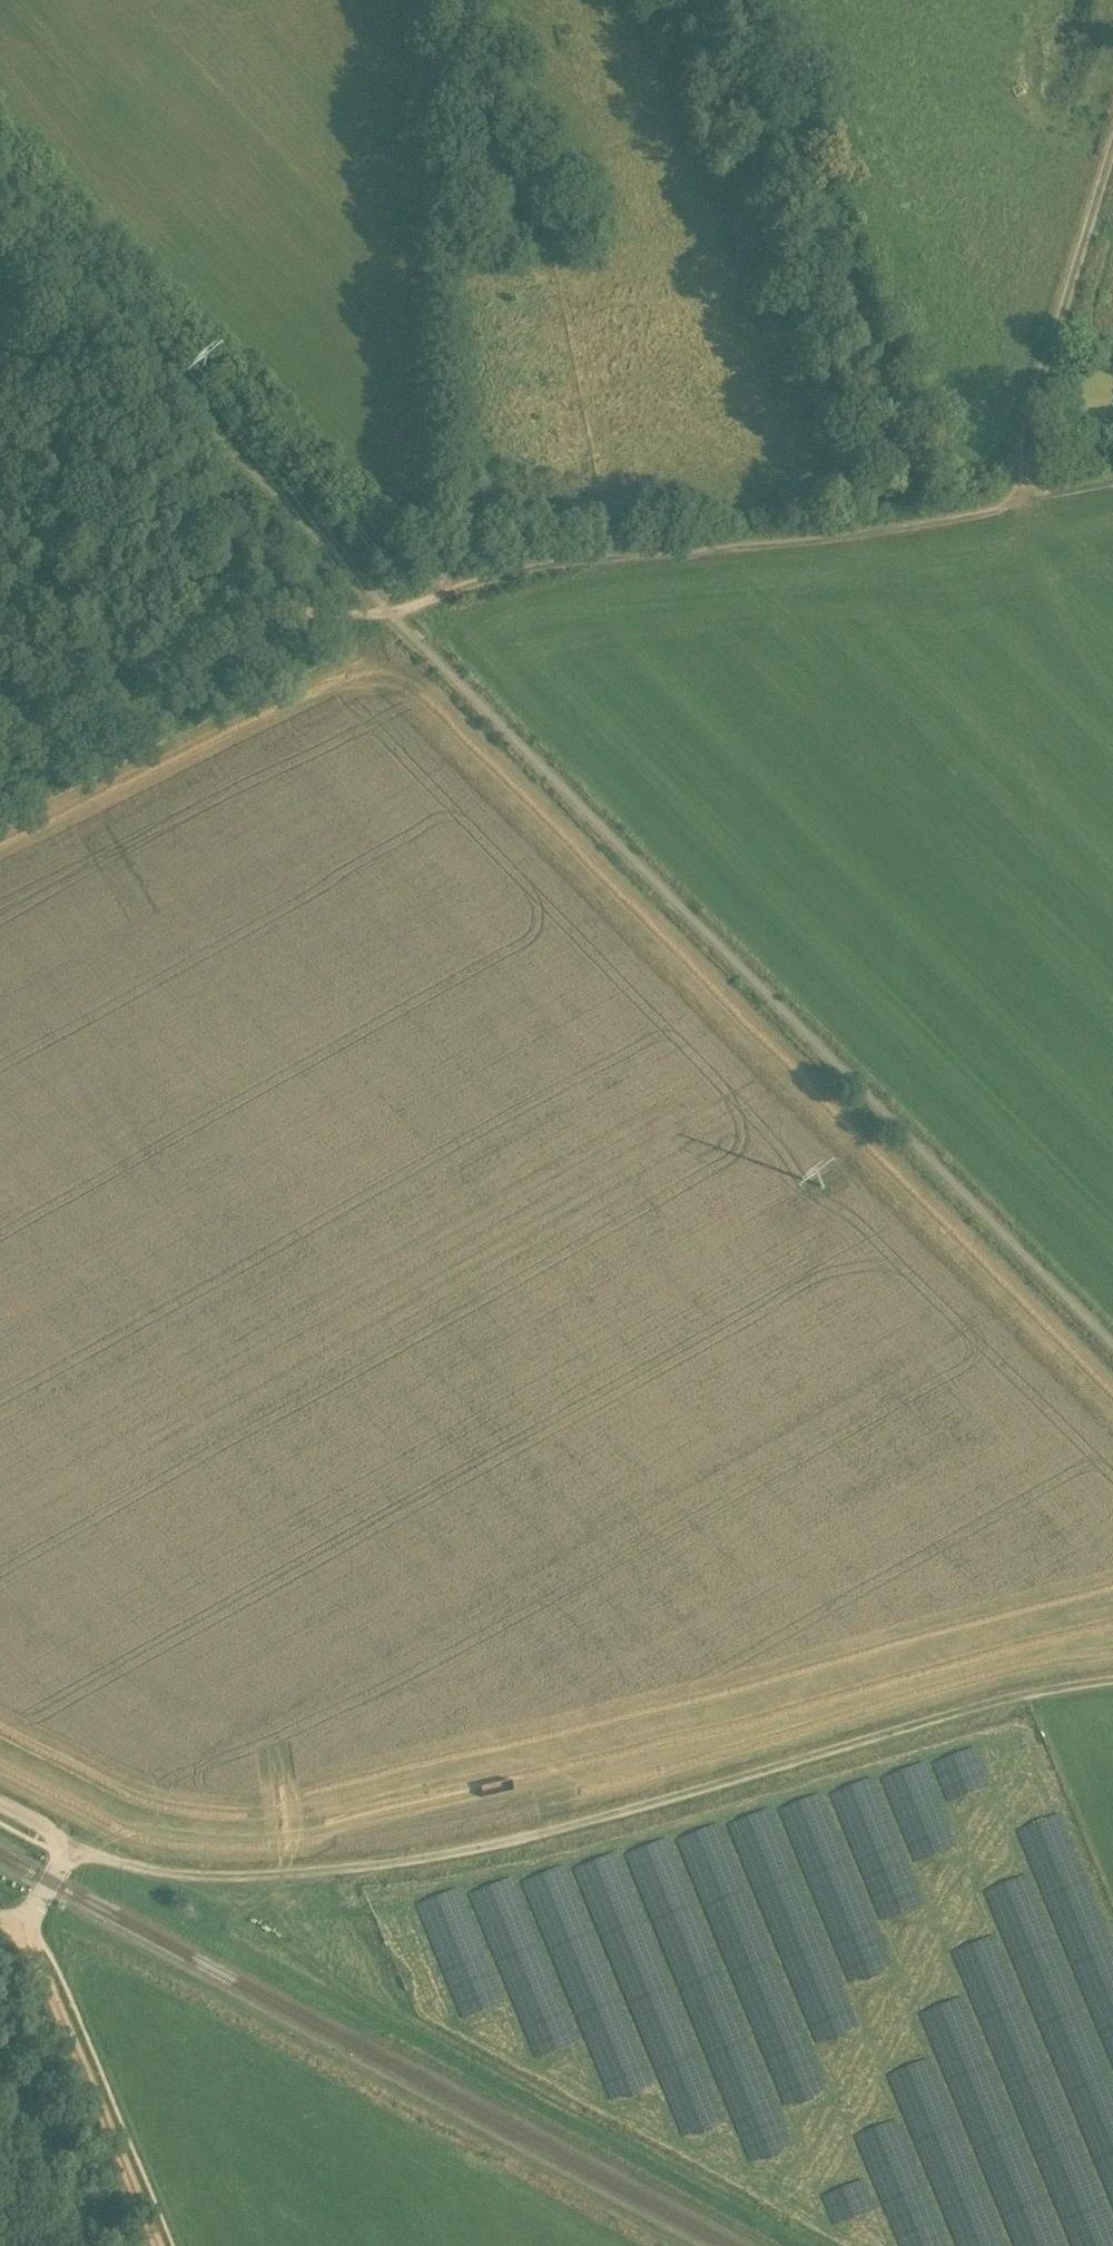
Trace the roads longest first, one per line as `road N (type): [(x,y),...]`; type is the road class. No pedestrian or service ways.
road 1 (track): [(63,1849),(186,1875),(373,1873),(596,1836),(955,1719),(1112,1687)]
road 2 (track): [(390,613),(534,562),(850,532),(1112,477)]
road 3 (track): [(157,2245),(40,1967),(13,1934)]
road 4 (track): [(1025,495),(1025,423),(1112,173)]

